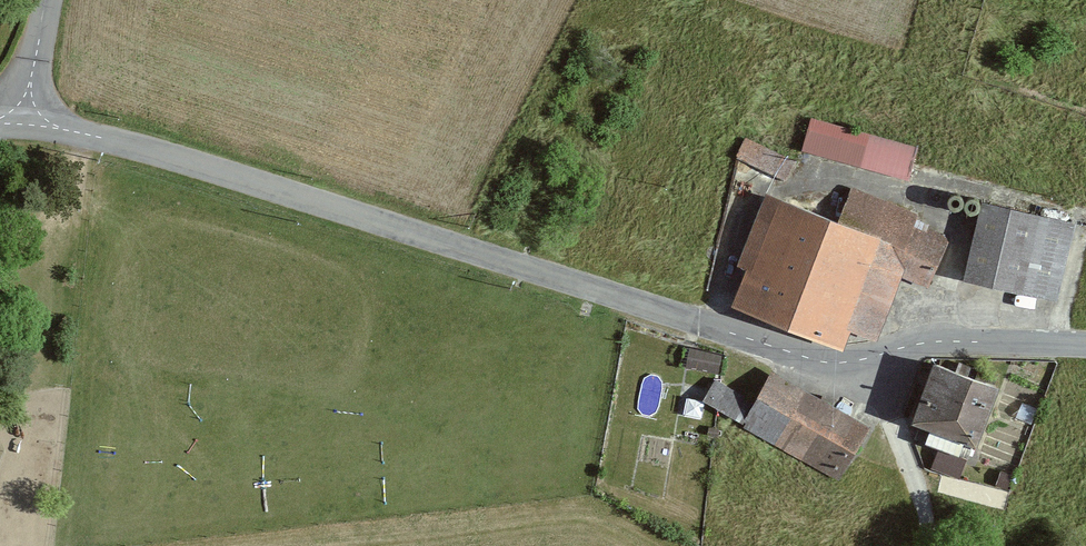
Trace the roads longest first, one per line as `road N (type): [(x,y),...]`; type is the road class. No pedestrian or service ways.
road 1 (tertiary): [(21,123),(153,152),(808,359),(839,365),(938,340),(1085,344)]
road 2 (track): [(839,365),(901,452),(922,545)]
road 3 (tertiary): [(21,123),(48,0)]

